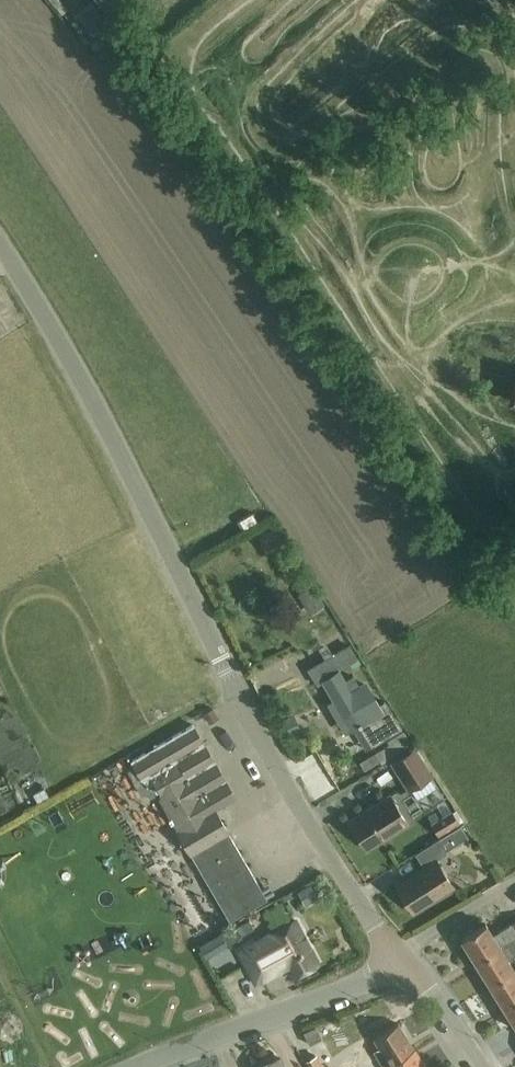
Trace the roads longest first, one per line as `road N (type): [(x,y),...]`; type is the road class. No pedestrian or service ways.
road 1 (unclassified): [(242,703),(113,438),(0,244)]
road 2 (residential): [(404,968),(242,703)]
road 3 (residential): [(139,1066),(404,968)]

